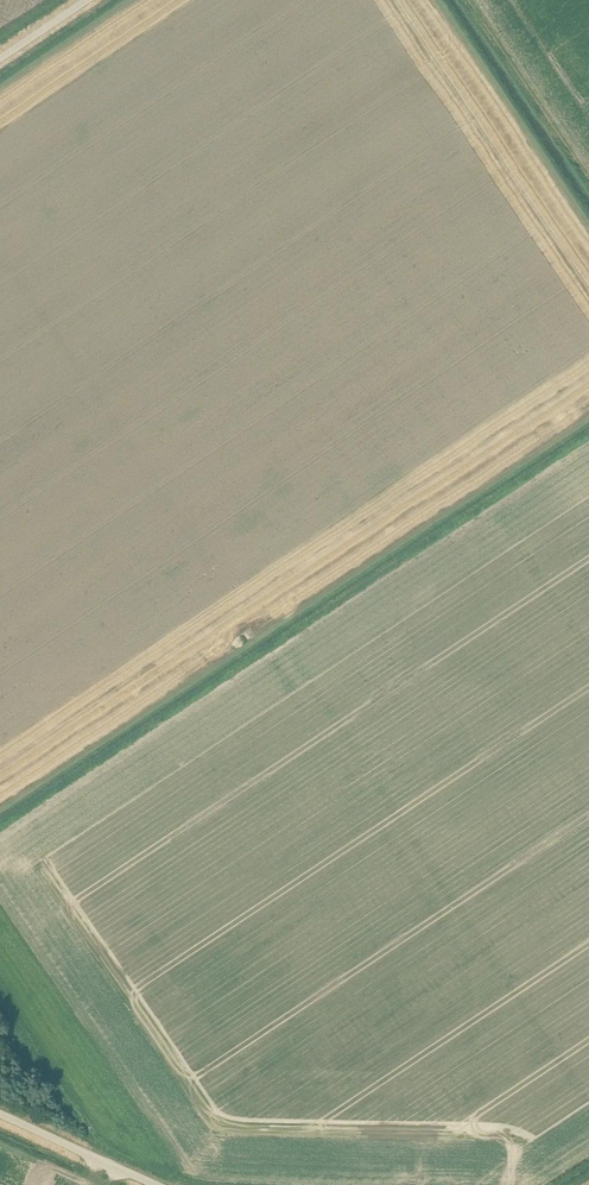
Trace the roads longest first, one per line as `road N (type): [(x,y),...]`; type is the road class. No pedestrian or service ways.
road 1 (unclassified): [(153,1184),(0,1117)]

